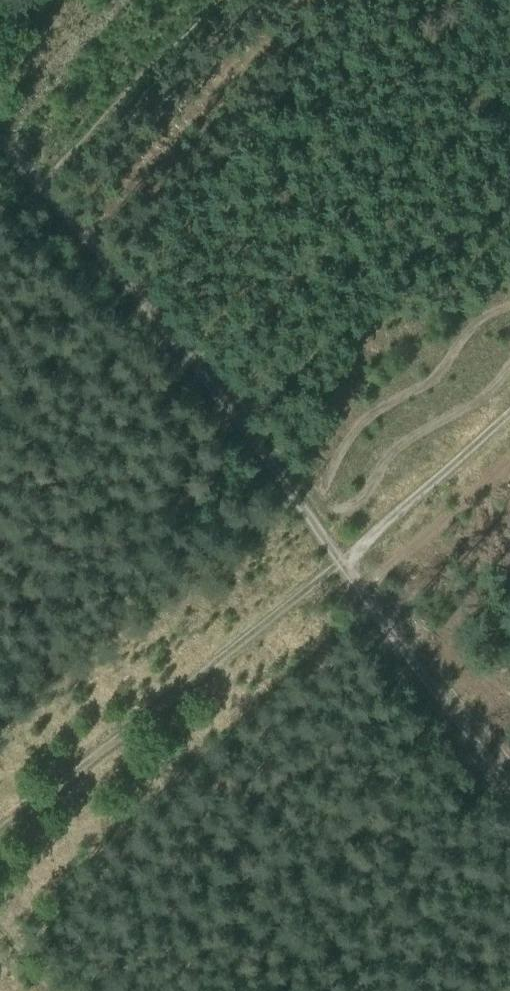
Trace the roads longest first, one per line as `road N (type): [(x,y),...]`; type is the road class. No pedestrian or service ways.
road 1 (track): [(46,182),(176,339),(403,651),(509,776)]
road 2 (track): [(0,813),(509,408)]
road 3 (track): [(39,174),(205,0)]

